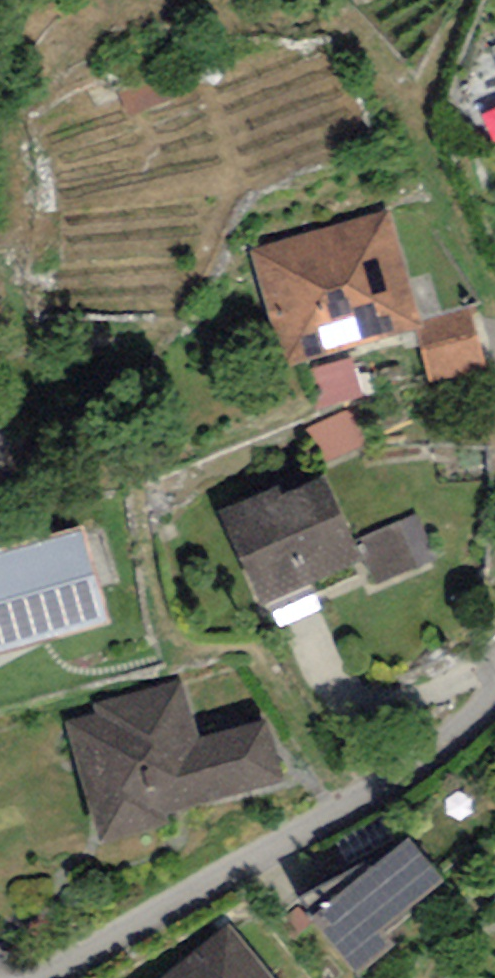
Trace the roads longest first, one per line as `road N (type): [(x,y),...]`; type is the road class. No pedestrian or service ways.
road 1 (residential): [(494,691),(425,748),(50,977)]

